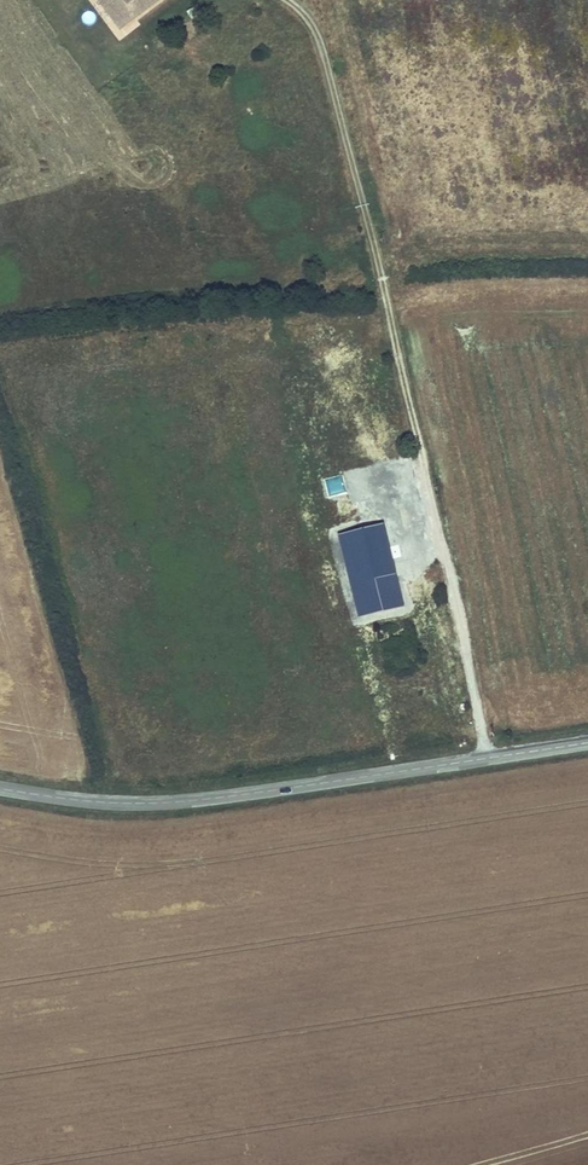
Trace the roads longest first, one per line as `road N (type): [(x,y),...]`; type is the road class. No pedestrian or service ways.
road 1 (track): [(282,0),(320,40),(331,79),(489,760)]
road 2 (tertiary): [(587,744),(182,805),(114,805),(0,788)]

